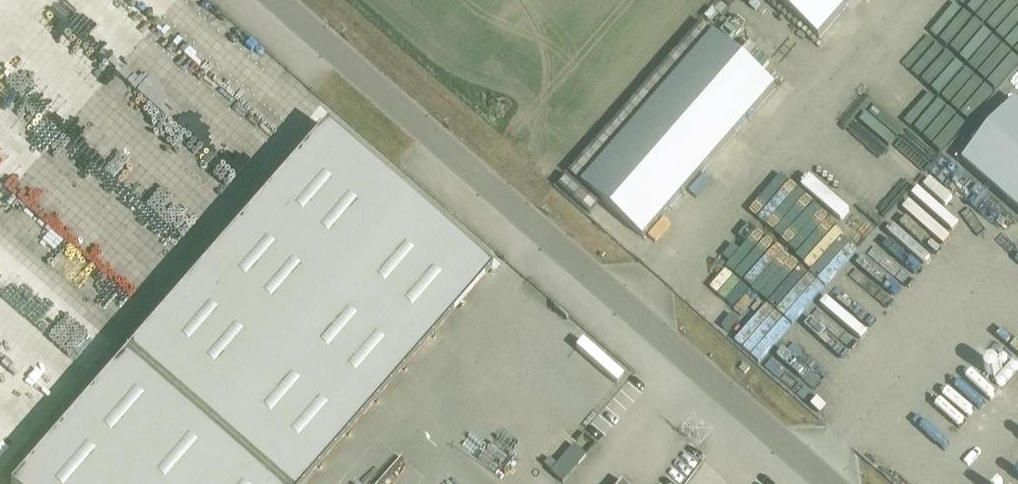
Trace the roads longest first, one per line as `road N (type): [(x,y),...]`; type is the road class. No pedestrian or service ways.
road 1 (unclassified): [(277,0),(832,483)]

